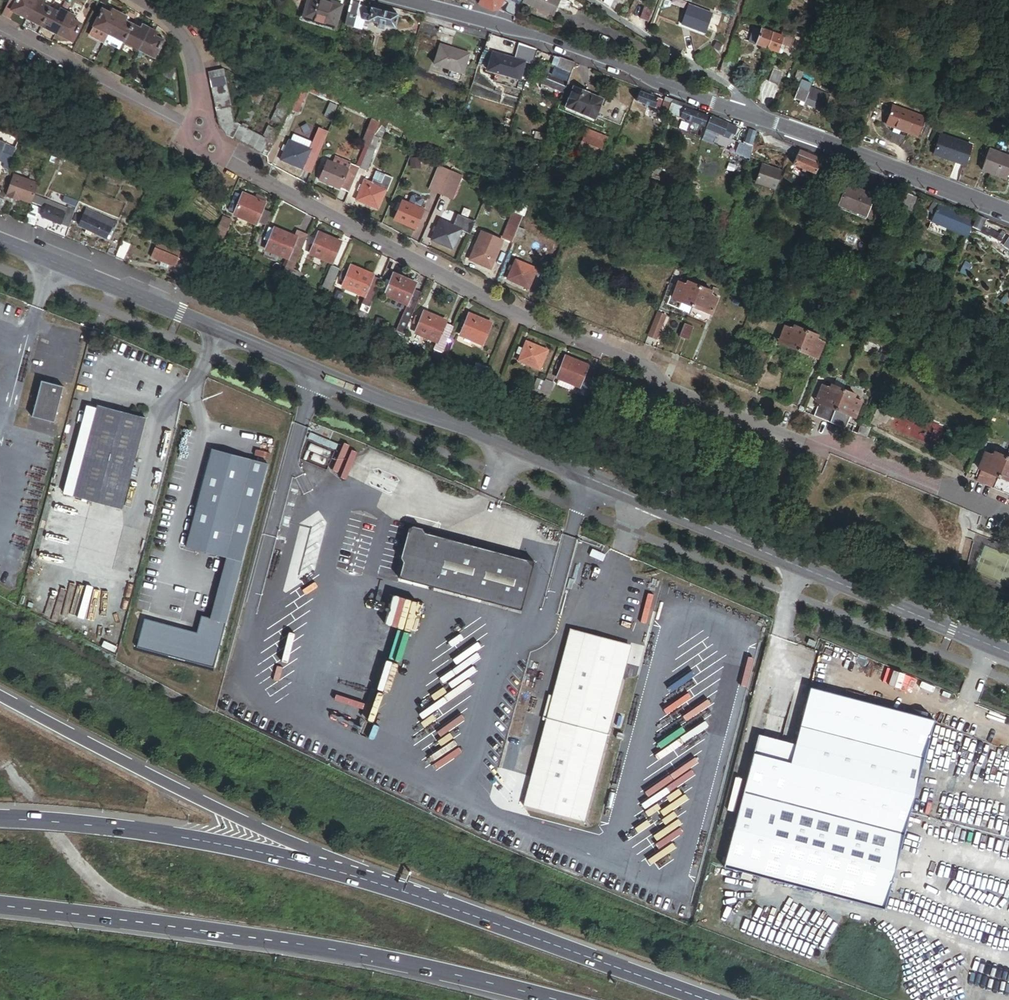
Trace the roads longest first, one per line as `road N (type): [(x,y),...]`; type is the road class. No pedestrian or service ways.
road 1 (secondary): [(0,241),(1008,654)]
road 2 (residential): [(1008,513),(666,386),(634,359),(462,286),(230,159)]
road 3 (motorway): [(0,904),(235,933),(564,999)]
road 4 (trunk): [(427,898),(174,788),(0,694)]
road 5 (trunk): [(427,898),(215,843),(0,818)]
road 6 (tertiary): [(404,0),(746,112)]
road 7 (trunk): [(710,999),(427,898)]
road 8 (tertiary): [(746,112),(1008,212)]
road 9 (residential): [(0,22),(189,121)]
road 10 (residential): [(587,0),(740,95),(746,112)]
road 11 (residential): [(200,100),(182,35),(137,0)]

